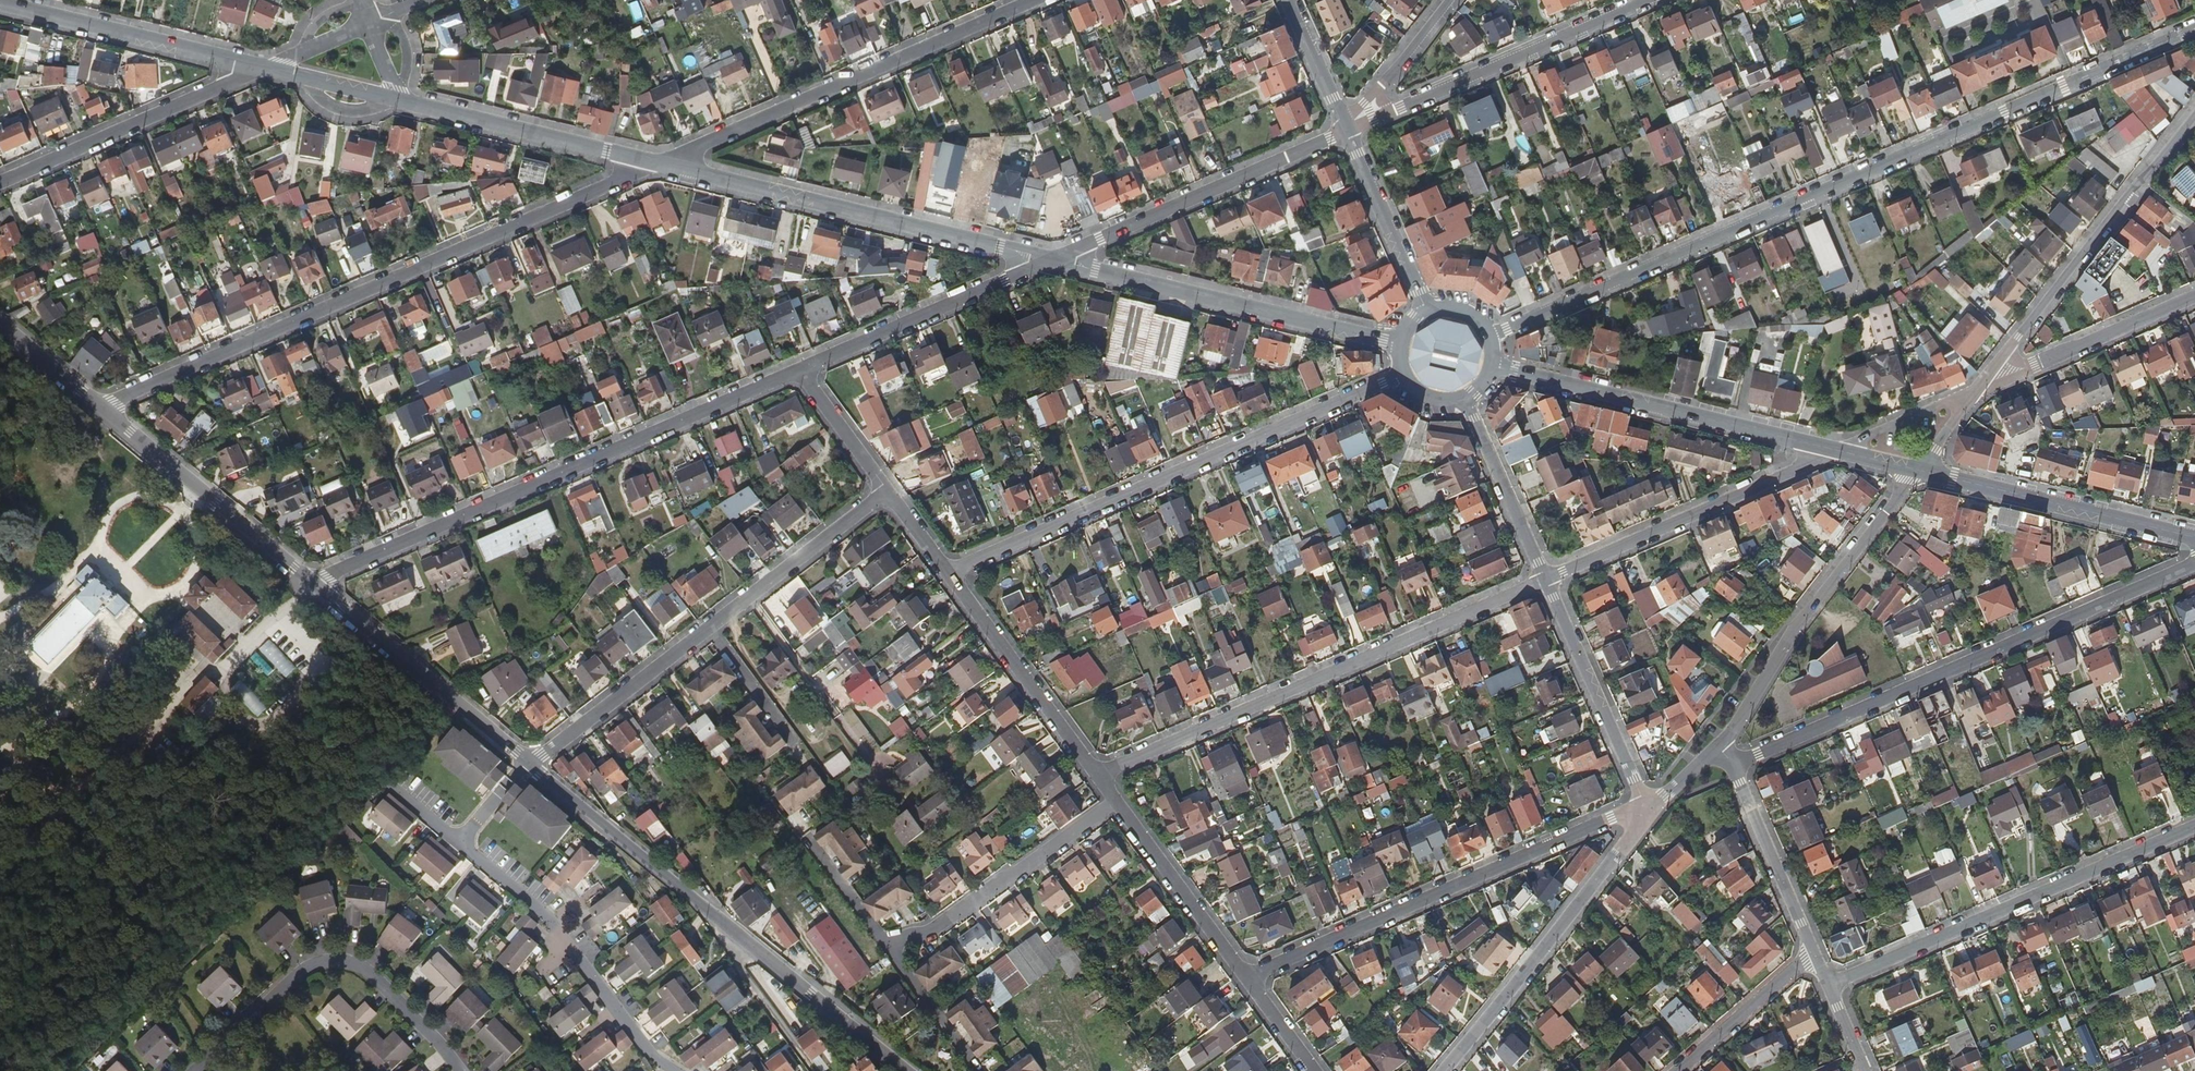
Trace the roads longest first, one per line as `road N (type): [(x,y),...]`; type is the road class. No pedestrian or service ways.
road 1 (residential): [(2194,29),(1490,337)]
road 2 (residential): [(103,409),(668,166)]
road 3 (residential): [(800,369),(314,585)]
road 4 (residential): [(2194,563),(1733,764)]
road 5 (residential): [(1401,377),(946,573)]
road 6 (residential): [(1098,775),(1546,580)]
road 7 (residential): [(531,764),(905,1070)]
road 8 (residential): [(531,764),(886,492)]
road 9 (residential): [(1247,979),(1645,804)]
road 10 (residential): [(668,166),(1041,0)]
road 11 (residential): [(1828,984),(2194,826)]
road 12 (residential): [(668,166),(1053,261)]
road 13 (residential): [(465,1070),(352,952),(340,950),(305,967),(195,1070)]
road 14 (residential): [(1053,261),(1398,345)]
road 15 (residential): [(1494,369),(1828,449)]
road 16 (residential): [(1719,746),(1797,625),(1918,471)]
road 17 (tertiary): [(1645,804),(1639,826),(1445,1070)]
road 18 (residential): [(1347,133),(1053,261)]
road 19 (residential): [(459,841),(550,917),(672,1070)]
road 20 (residential): [(1546,580),(1828,449)]
road 21 (residential): [(2009,349),(2194,116)]
road 22 (residential): [(269,68),(0,186)]
road 23 (residential): [(1918,471),(2194,539)]
road 24 (residential): [(314,585),(531,764)]
road 25 (residential): [(395,101),(668,166)]
road 26 (residential): [(1391,112),(1647,0)]
road 27 (residential): [(887,950),(955,915),(1119,801)]
road 28 (residential): [(0,7),(269,68)]
road 29 (residential): [(1053,261),(800,369)]
road 30 (residential): [(103,409),(314,585)]
road 31 (residential): [(946,573),(1098,775)]
road 32 (residential): [(1645,804),(1546,580)]
road 33 (residential): [(1119,801),(1247,979)]
road 34 (residential): [(1733,764),(1814,952)]
road 35 (residential): [(1426,313),(1347,133)]
road 36 (residential): [(1546,580),(1467,402)]
road 37 (track): [(711,912),(735,962),(814,1070)]
road 38 (residential): [(1679,1070),(1814,952)]
road 39 (residential): [(1972,393),(1828,449)]
road 40 (residential): [(800,369),(886,492)]
road 41 (residential): [(1347,133),(1288,0)]
road 42 (residential): [(887,950),(972,1066)]
road 43 (residential): [(0,324),(103,409)]
road 44 (residential): [(810,844),(887,950)]
road 45 (residential): [(2194,298),(2074,350)]

